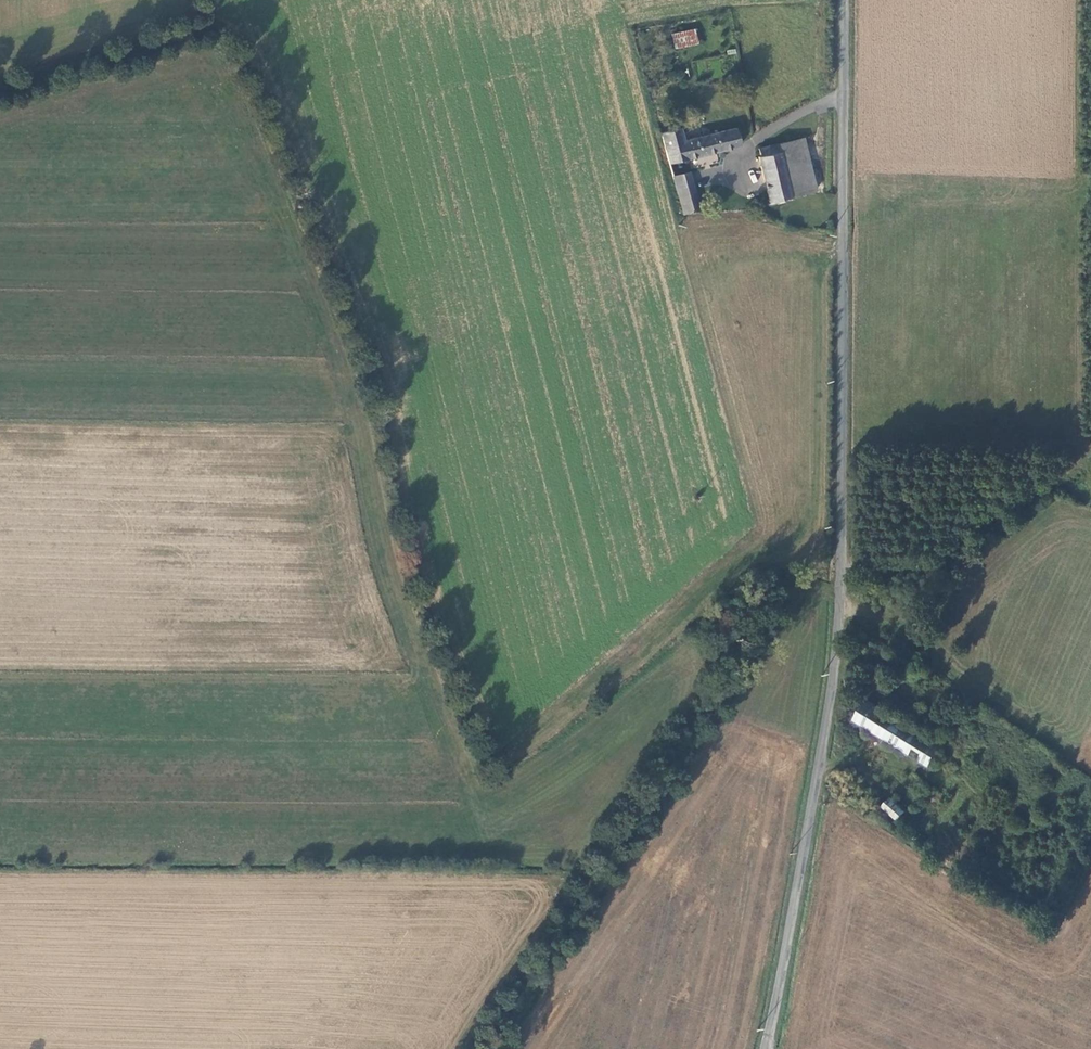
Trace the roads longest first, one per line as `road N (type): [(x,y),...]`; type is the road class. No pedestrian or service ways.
road 1 (unclassified): [(843,0),(837,641),(765,1048)]

